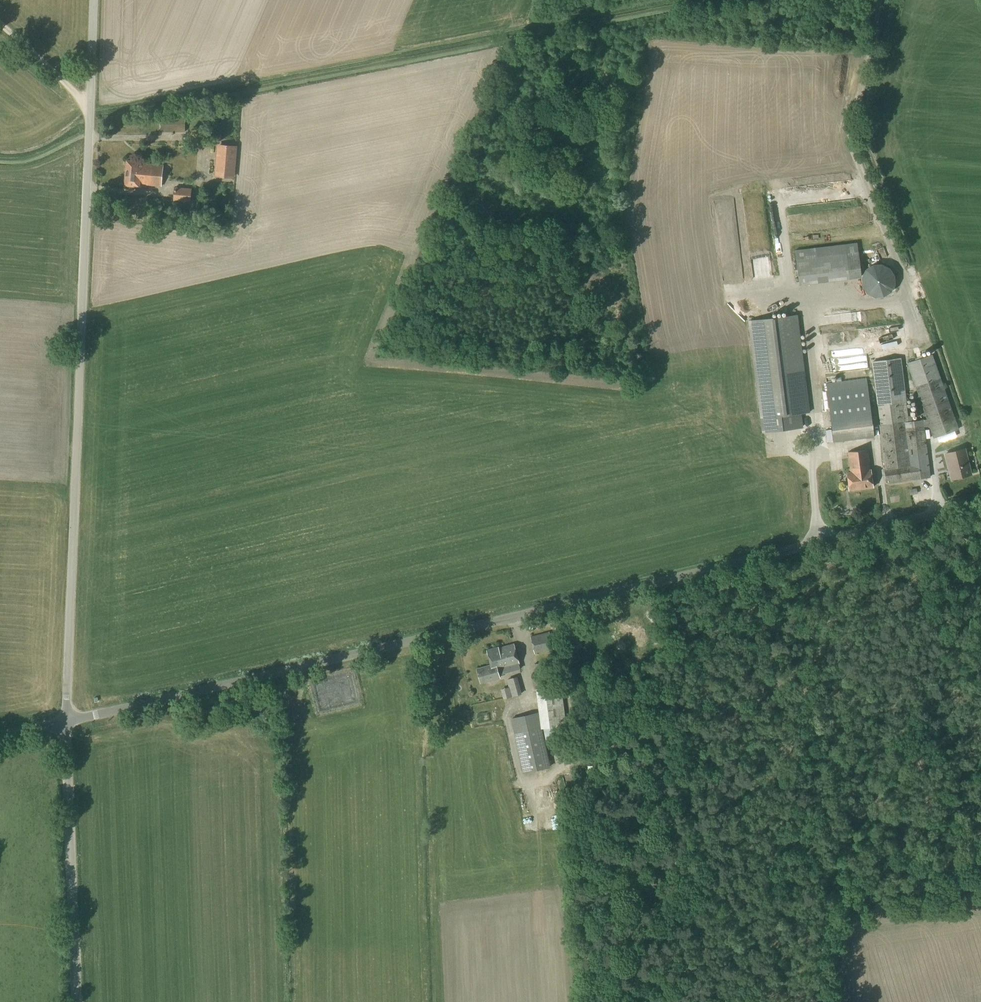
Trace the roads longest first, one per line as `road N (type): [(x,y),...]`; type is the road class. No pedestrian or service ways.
road 1 (unclassified): [(66,722),(980,510)]
road 2 (unclassified): [(66,722),(94,0)]
road 3 (unclassified): [(78,1001),(66,722)]
road 4 (track): [(90,118),(0,26)]

